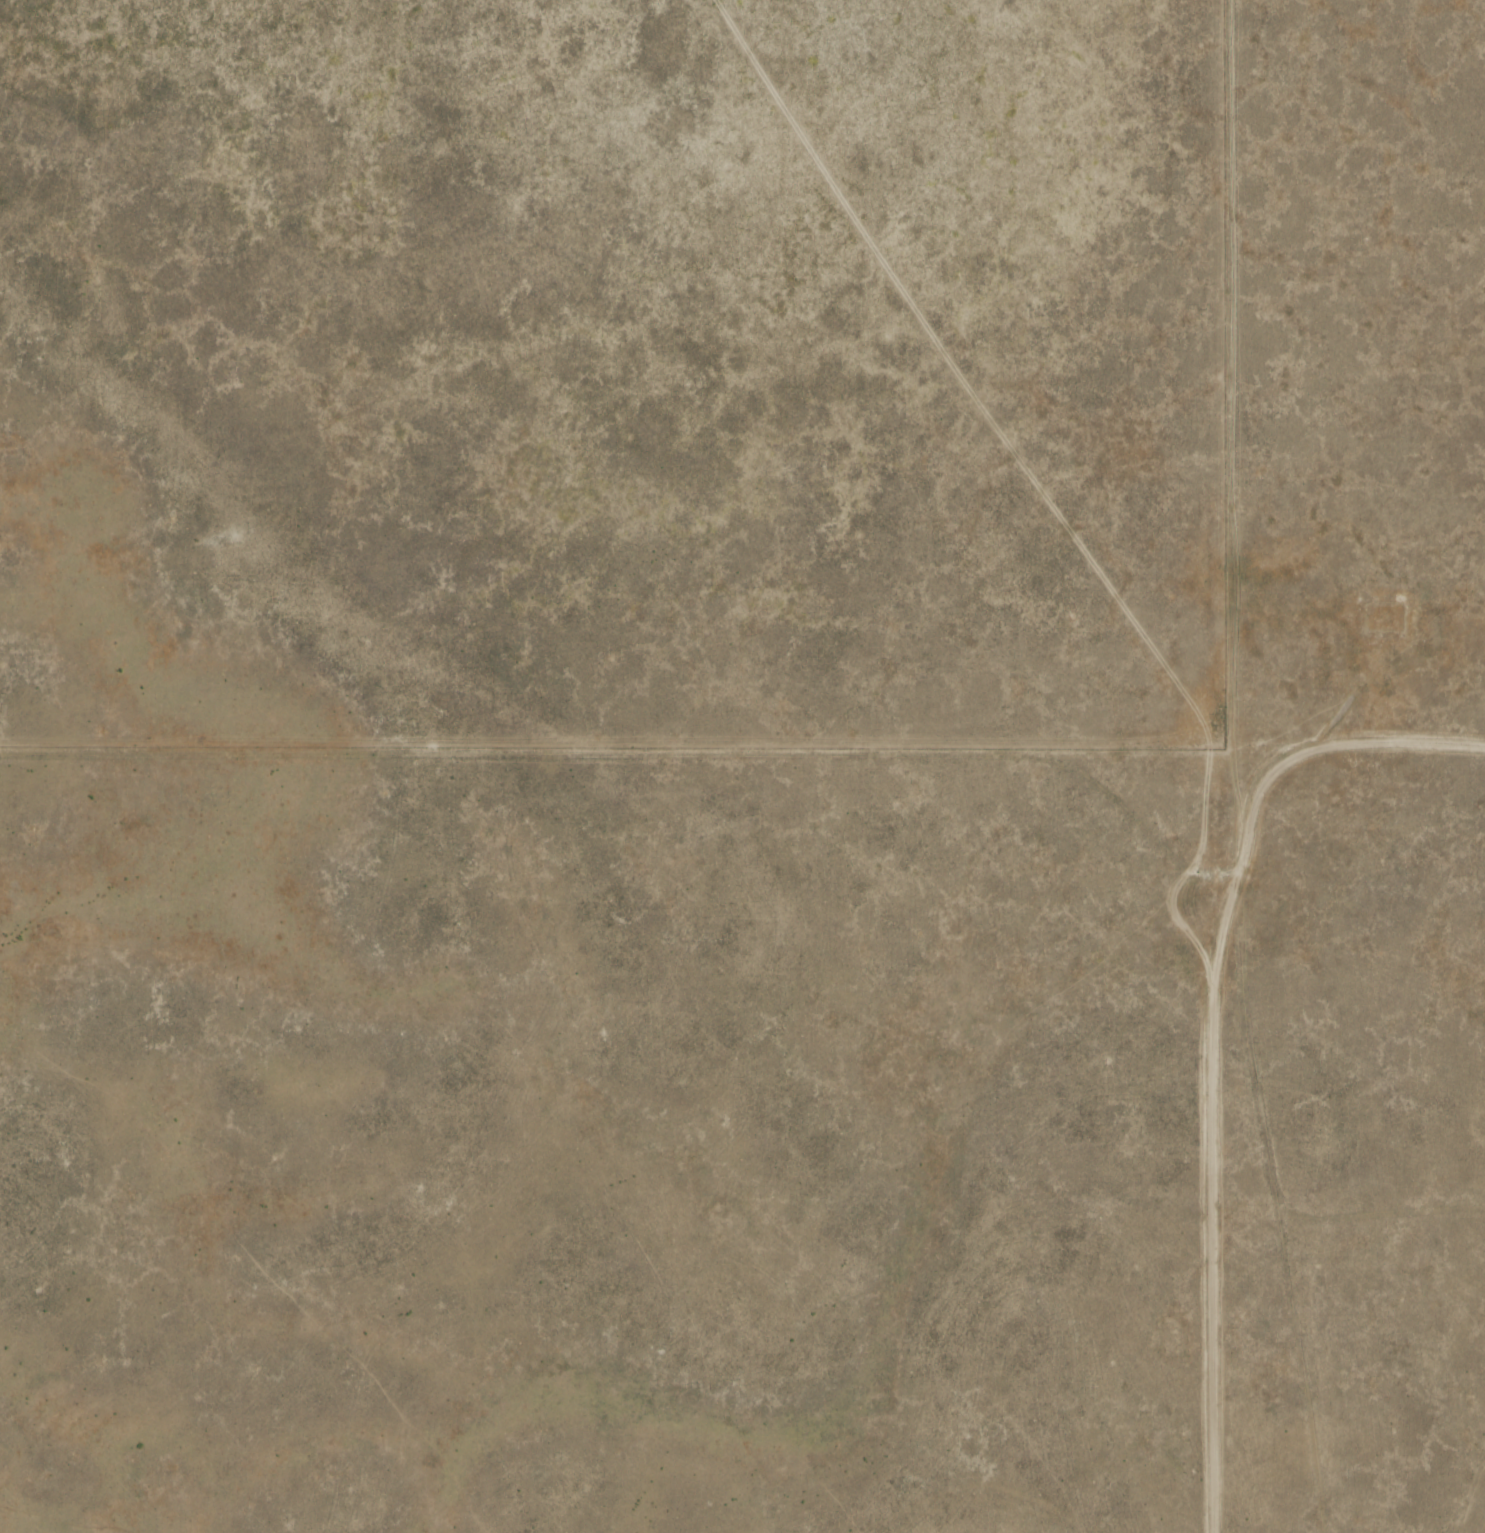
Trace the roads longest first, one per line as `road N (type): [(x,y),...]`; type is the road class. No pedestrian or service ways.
road 1 (track): [(1230,1532),(1232,925),(1216,811)]
road 2 (track): [(1216,811),(1257,796),(1278,755),(1359,709),(1484,708)]

